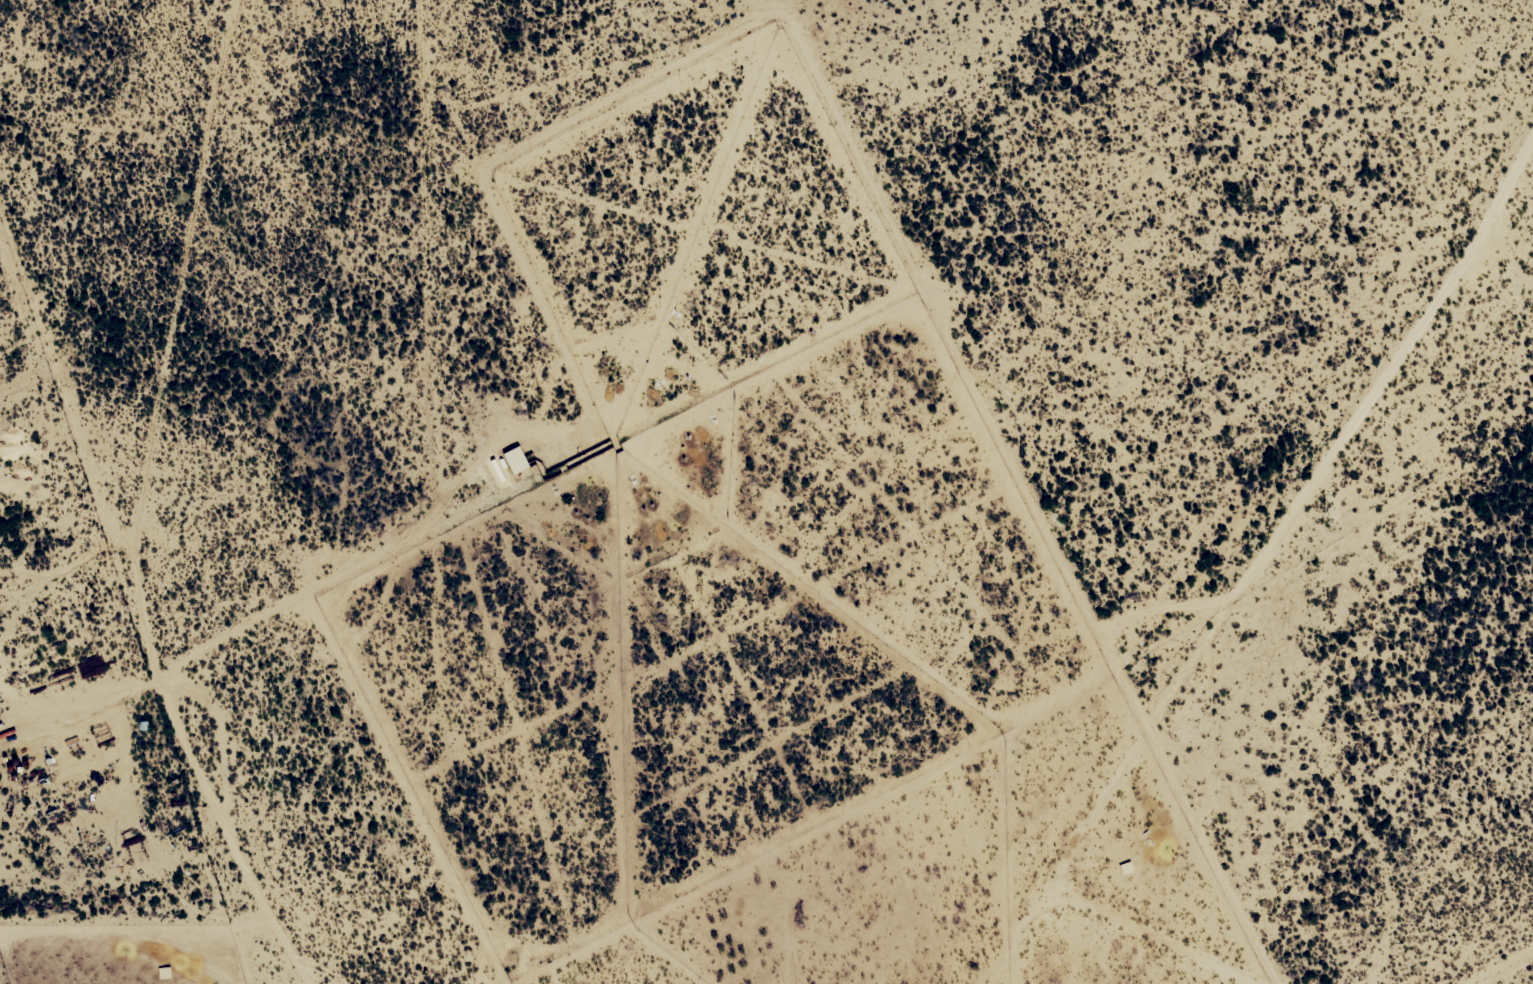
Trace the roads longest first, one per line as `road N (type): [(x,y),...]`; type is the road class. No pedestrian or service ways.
road 1 (track): [(1532,131),(1440,298),(1069,820),(1059,875),(1201,983)]

